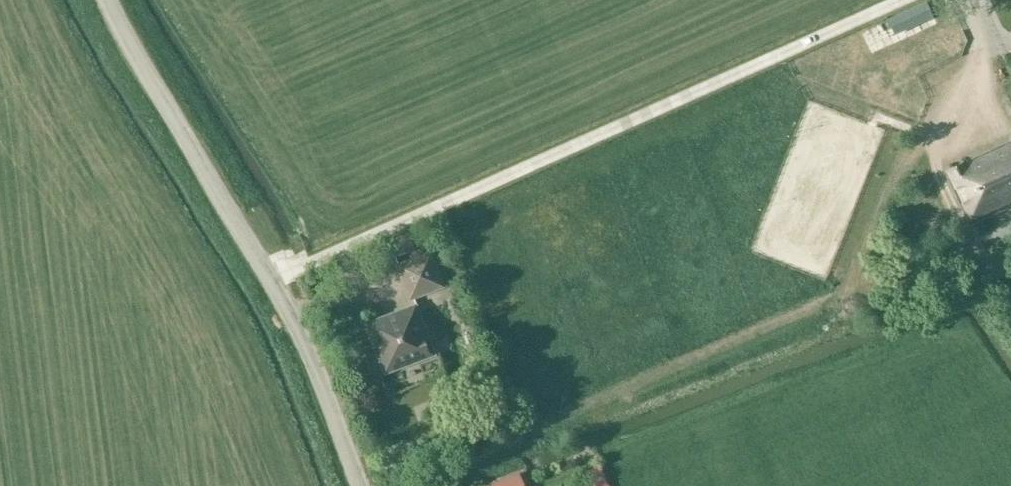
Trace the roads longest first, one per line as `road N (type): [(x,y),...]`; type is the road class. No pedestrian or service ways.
road 1 (unclassified): [(360,485),(284,298),(108,0)]

